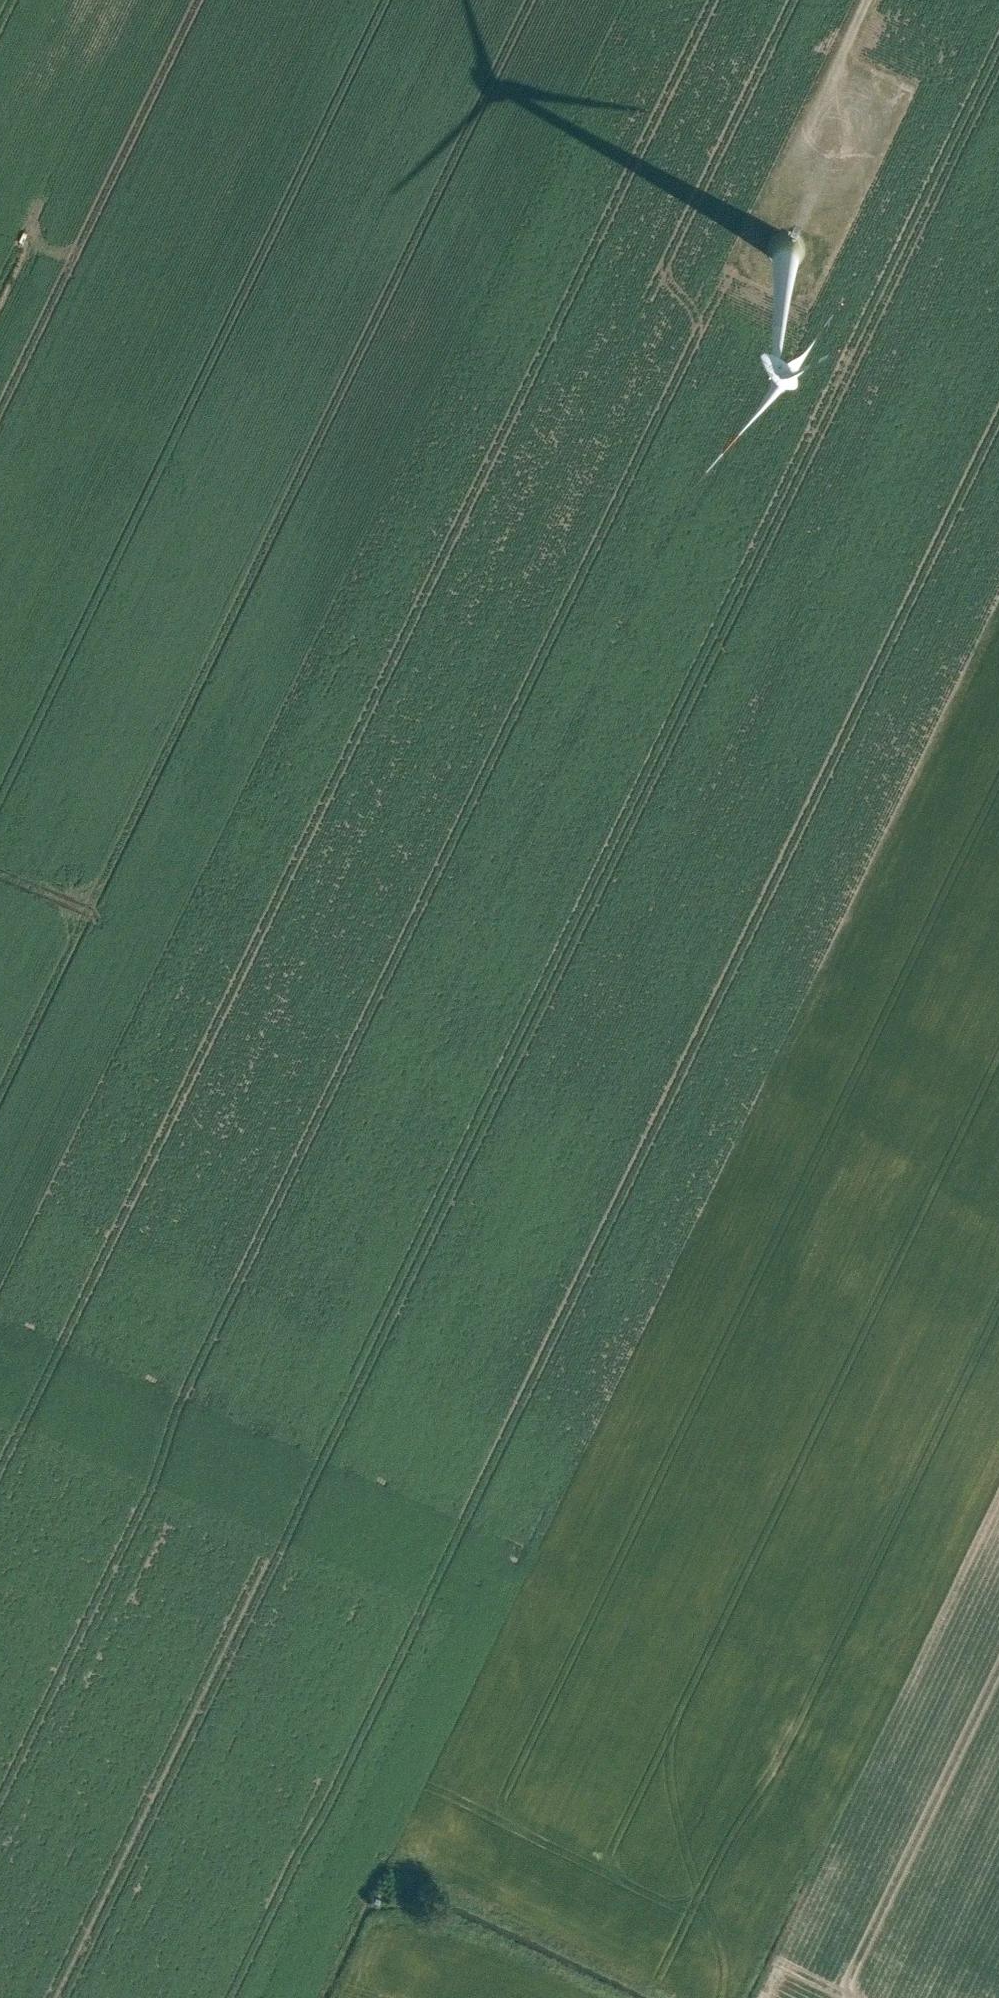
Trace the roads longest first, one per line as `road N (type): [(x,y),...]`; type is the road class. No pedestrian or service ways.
road 1 (track): [(806,138),(869,0)]

